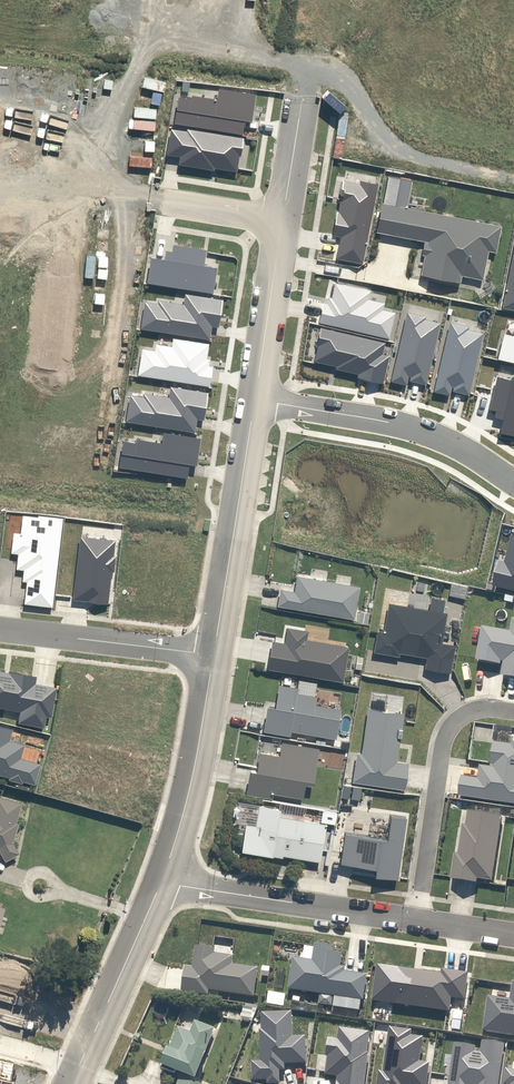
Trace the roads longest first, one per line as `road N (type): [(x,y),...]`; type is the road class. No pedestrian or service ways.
road 1 (residential): [(513,473),(435,427),(255,392)]
road 2 (residential): [(255,392),(214,654)]
road 3 (residential): [(417,921),(448,731),(475,711),(513,712)]
road 4 (residential): [(162,882),(417,921)]
road 5 (residential): [(214,654),(195,766),(162,882)]
road 6 (residential): [(0,628),(214,654)]
road 7 (residential): [(162,882),(79,1064)]
road 8 (residential): [(283,215),(255,392)]
road 9 (residential): [(283,215),(147,195)]

